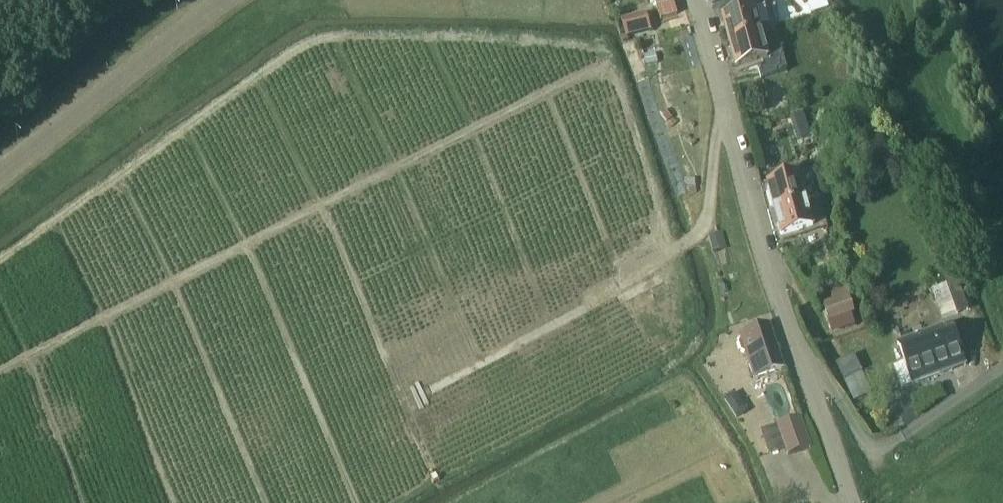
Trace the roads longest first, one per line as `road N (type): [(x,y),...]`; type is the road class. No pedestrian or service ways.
road 1 (unclassified): [(844,502),(695,0)]
road 2 (unclassified): [(0,178),(221,0)]

